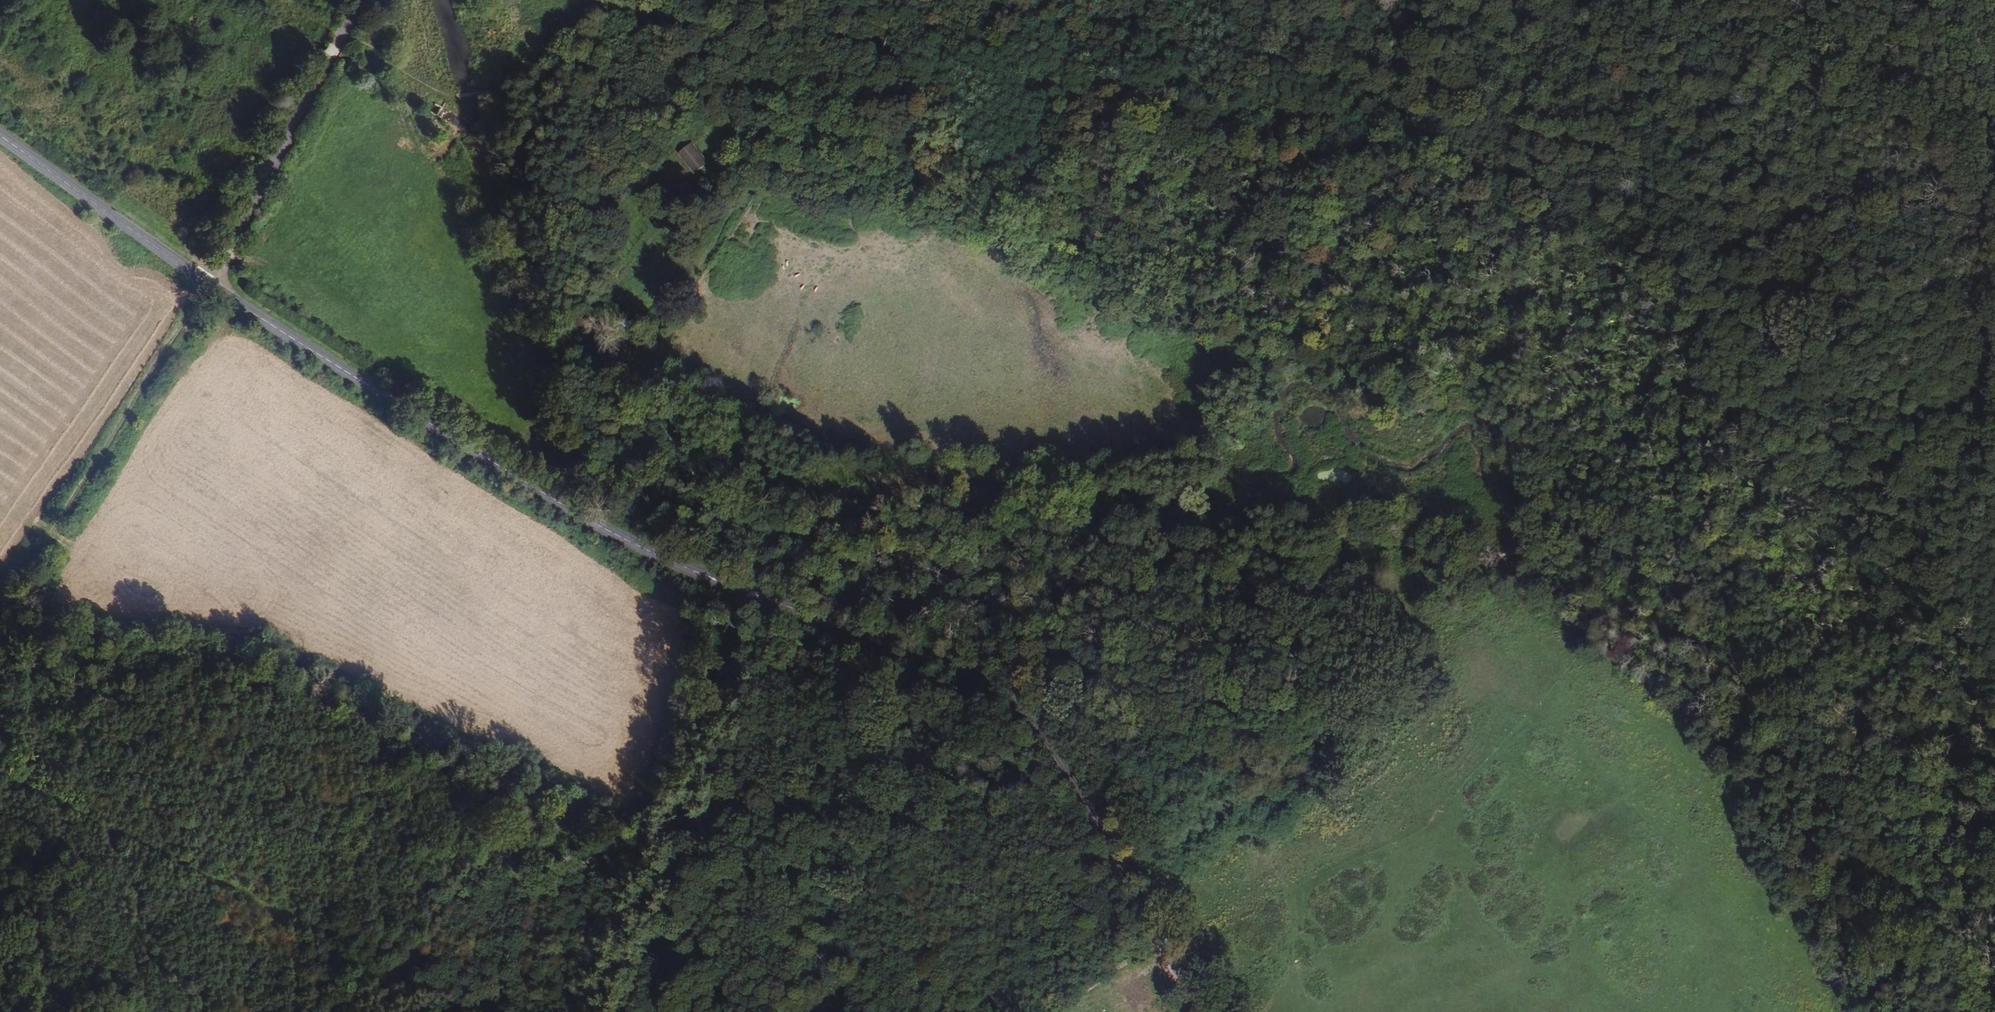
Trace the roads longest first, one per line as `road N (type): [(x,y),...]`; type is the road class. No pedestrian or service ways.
road 1 (tertiary): [(1200,1011),(1178,990),(1080,795),(1002,700),(946,665),(681,574),(203,282)]
road 2 (track): [(1867,511),(1836,439),(1845,300),(1825,227),(1638,0)]
road 3 (track): [(0,594),(86,474),(203,282)]
road 4 (residential): [(203,282),(357,0)]
road 5 (tertiary): [(203,282),(0,138)]

